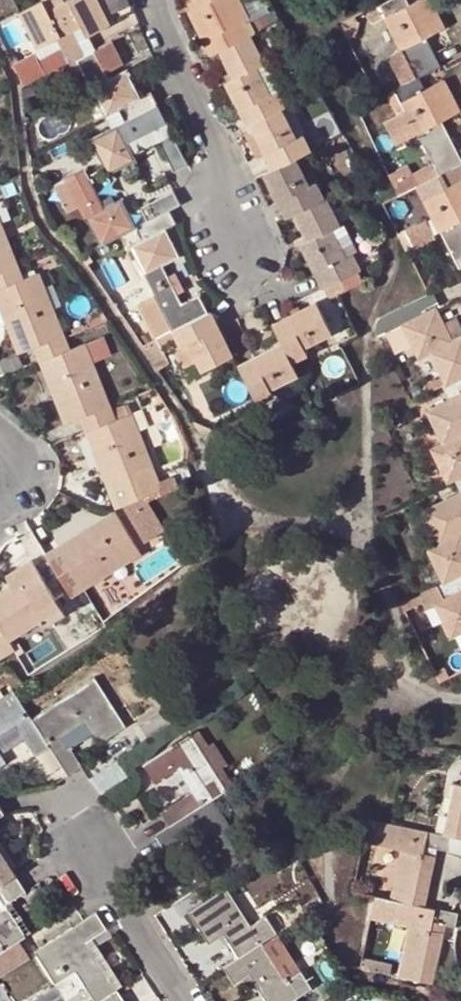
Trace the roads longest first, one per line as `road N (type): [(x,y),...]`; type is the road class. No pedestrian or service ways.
road 1 (residential): [(241,241),(152,0)]
road 2 (residential): [(89,846),(185,1000)]

